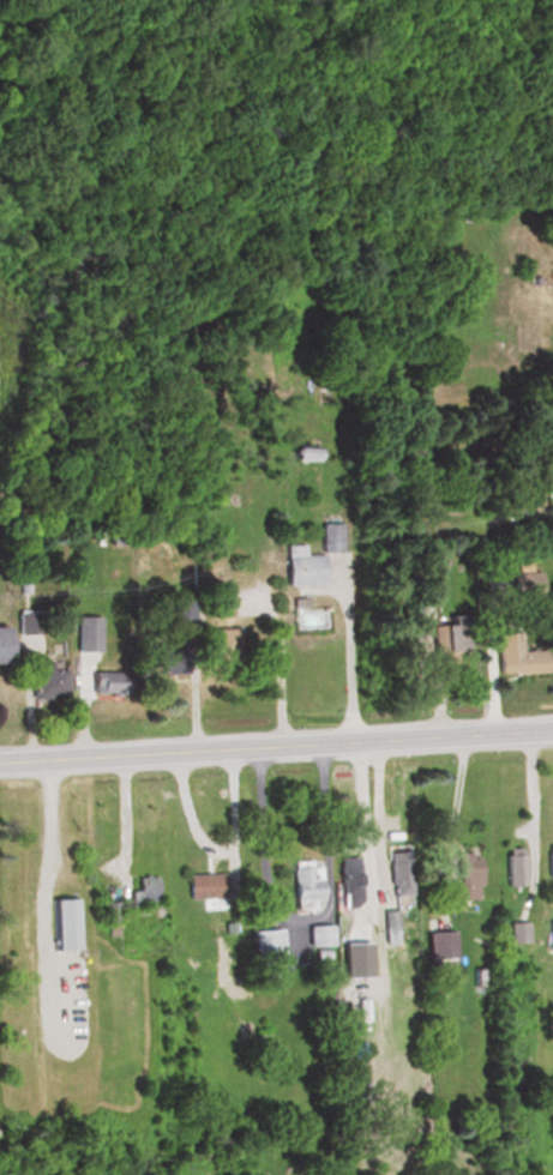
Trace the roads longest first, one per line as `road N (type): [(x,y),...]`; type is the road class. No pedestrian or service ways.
road 1 (residential): [(0,762),(552,730)]

